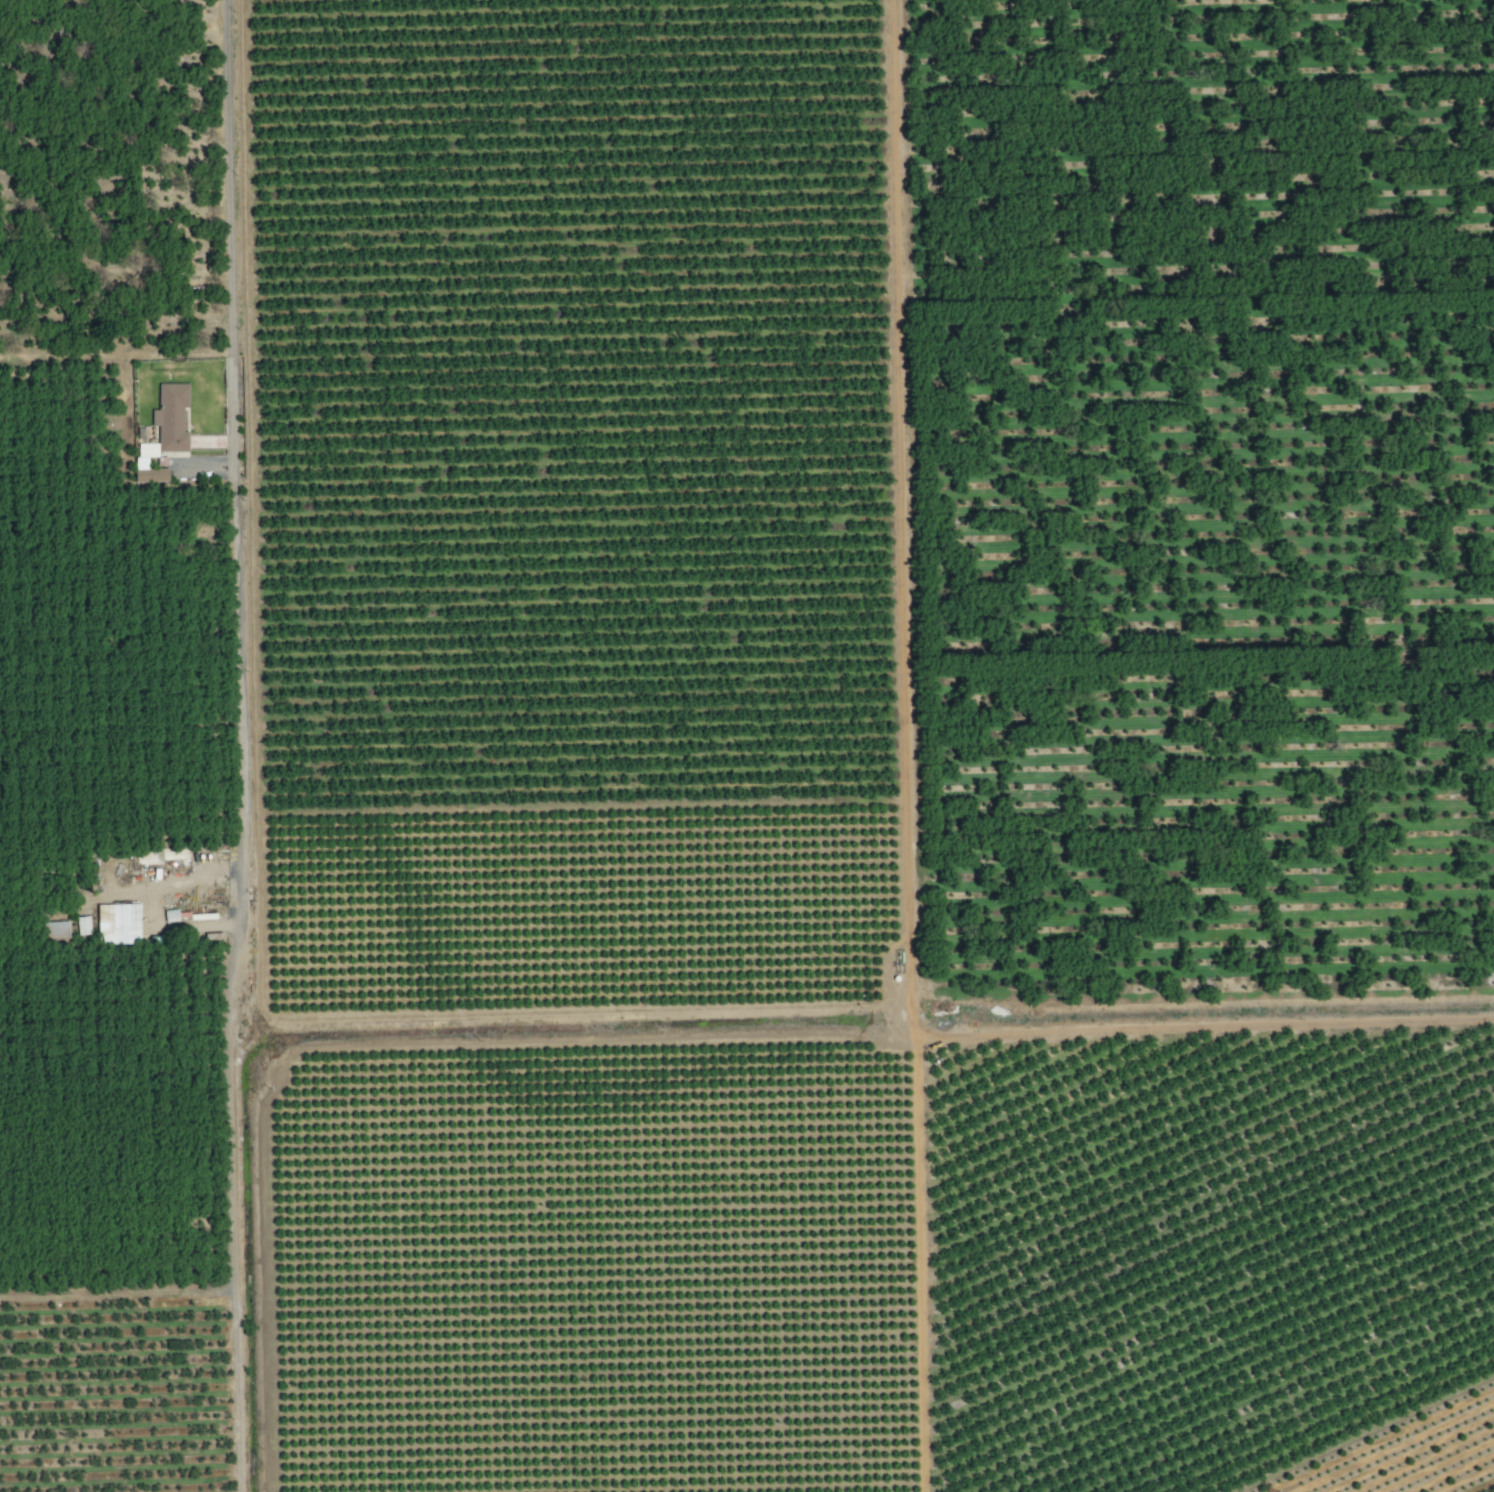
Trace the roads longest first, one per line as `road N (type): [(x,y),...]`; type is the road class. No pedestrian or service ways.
road 1 (residential): [(224,0),(244,752),(239,919)]

